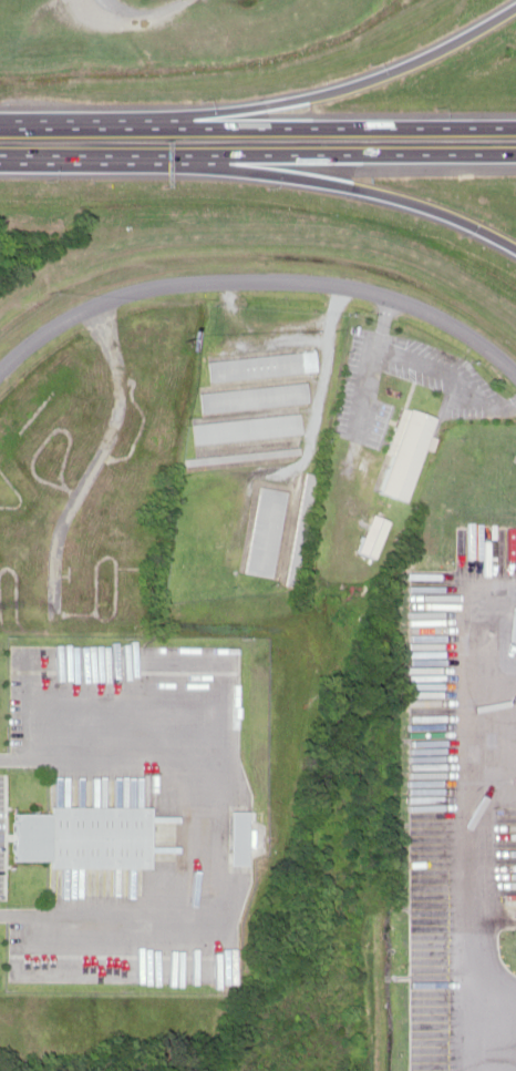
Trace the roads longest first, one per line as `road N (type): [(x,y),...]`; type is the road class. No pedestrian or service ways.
road 1 (residential): [(515,372),(430,310),(359,285),(279,278),(192,279),(121,293),(30,340),(0,368)]
road 2 (motorway): [(515,3),(419,59),(329,92),(144,123)]
road 3 (motorway): [(515,125),(144,123)]
road 4 (motorway): [(179,152),(399,200),(515,250)]
road 5 (motorway): [(179,152),(515,150)]
road 6 (motorway): [(0,153),(179,152)]
road 7 (motorway): [(144,123),(0,123)]

